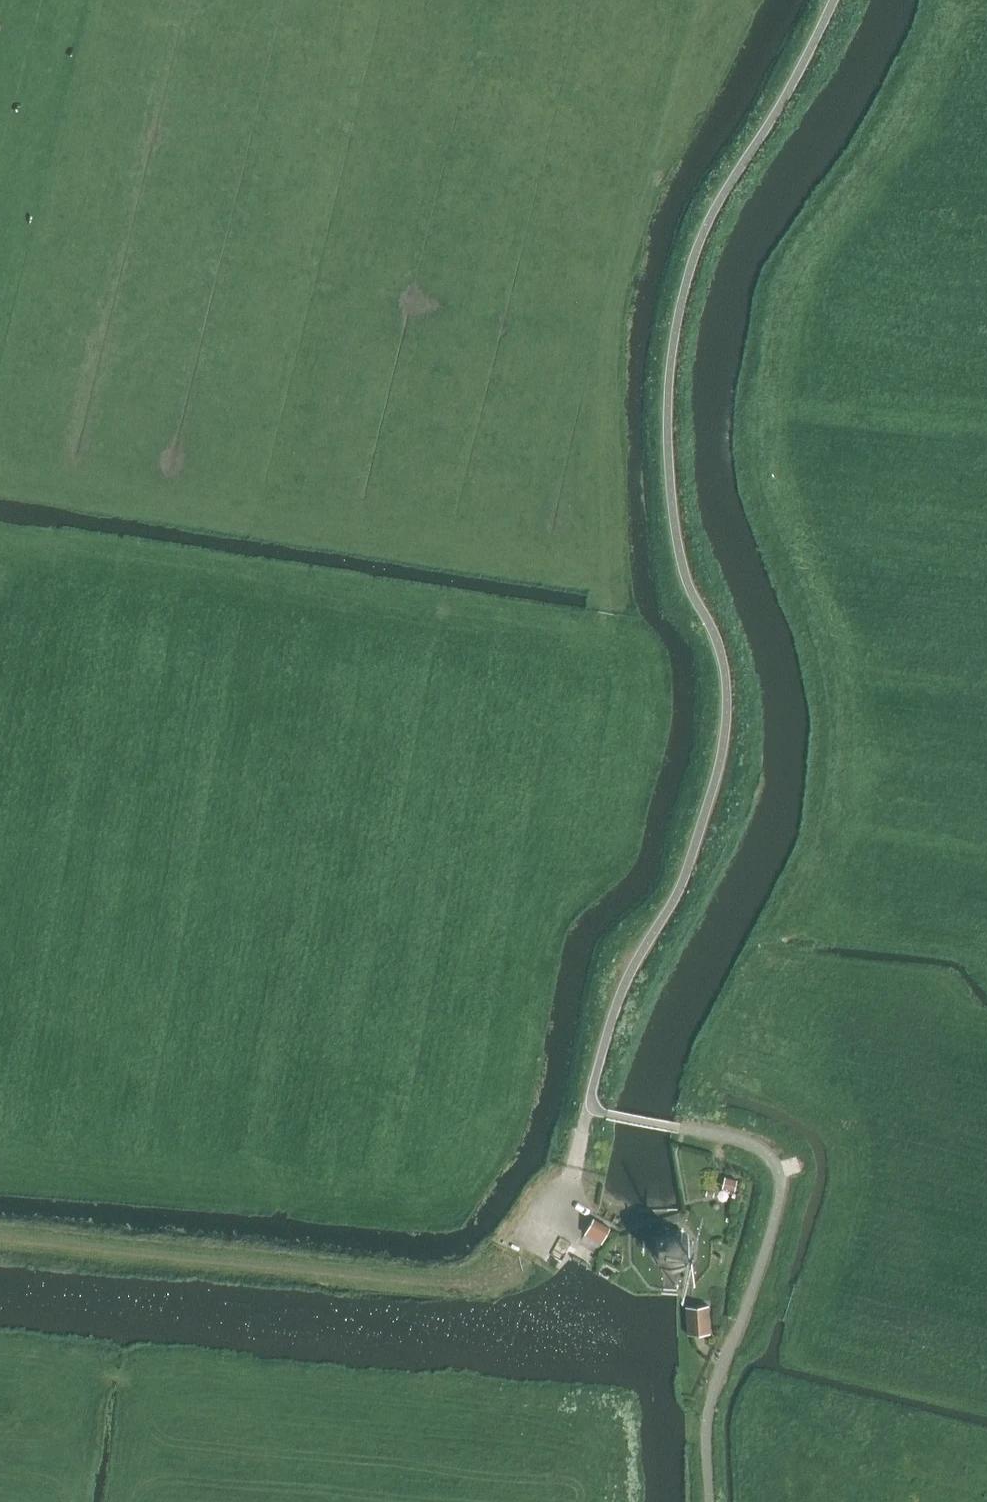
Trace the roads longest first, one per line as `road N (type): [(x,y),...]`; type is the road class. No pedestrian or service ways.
road 1 (track): [(520,1255),(571,1178),(588,1109)]

